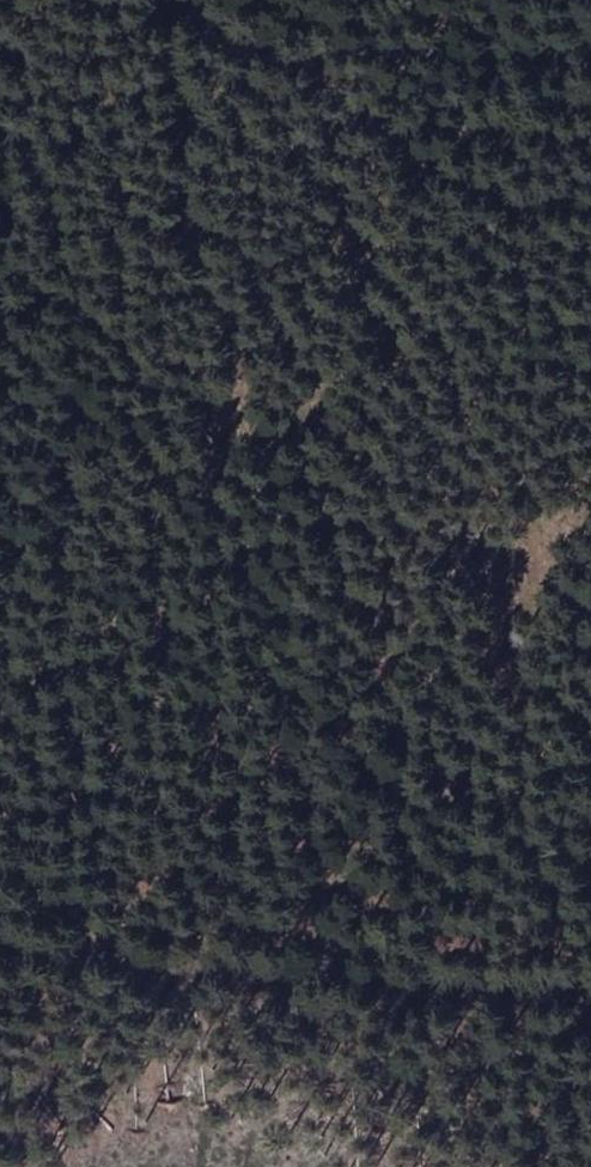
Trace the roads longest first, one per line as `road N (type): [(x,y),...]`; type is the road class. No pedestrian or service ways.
road 1 (track): [(590,1009),(0,993)]

